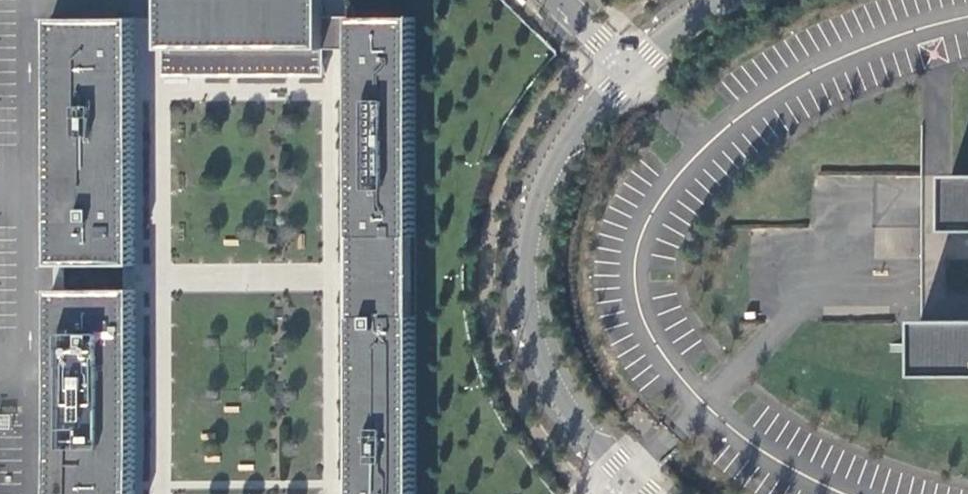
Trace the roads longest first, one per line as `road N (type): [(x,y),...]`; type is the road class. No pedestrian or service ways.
road 1 (tertiary): [(640,64),(554,167),(531,260),(548,367),(626,479)]

